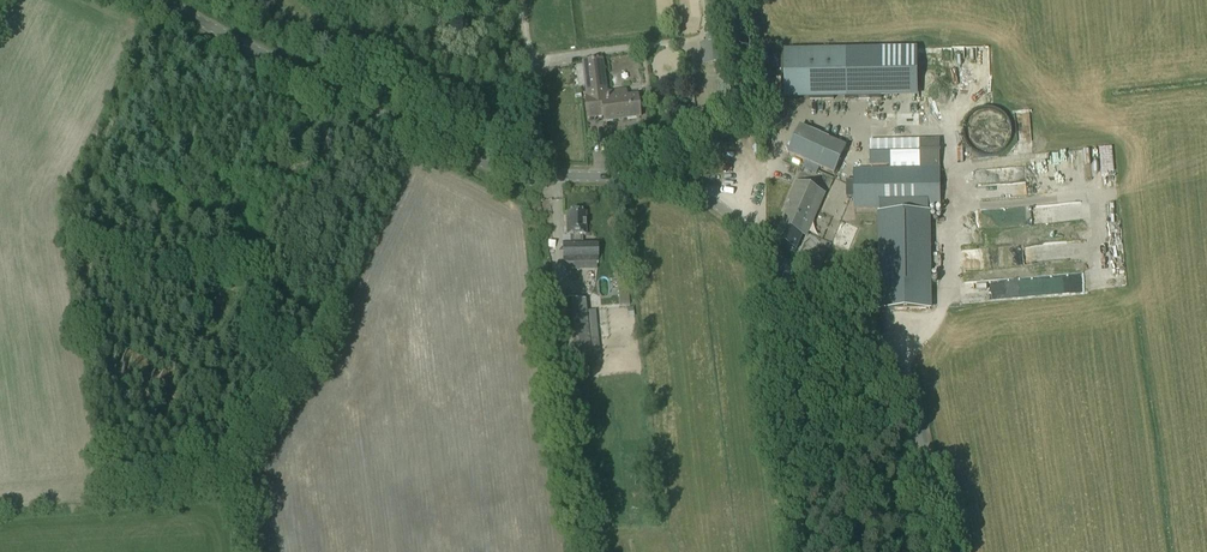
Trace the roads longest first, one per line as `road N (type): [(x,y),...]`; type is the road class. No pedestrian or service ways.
road 1 (unclassified): [(945,551),(900,371),(720,205),(674,182),(518,171),(479,160),(174,0)]
road 2 (track): [(762,237),(736,0)]
road 3 (track): [(520,0),(542,174)]

